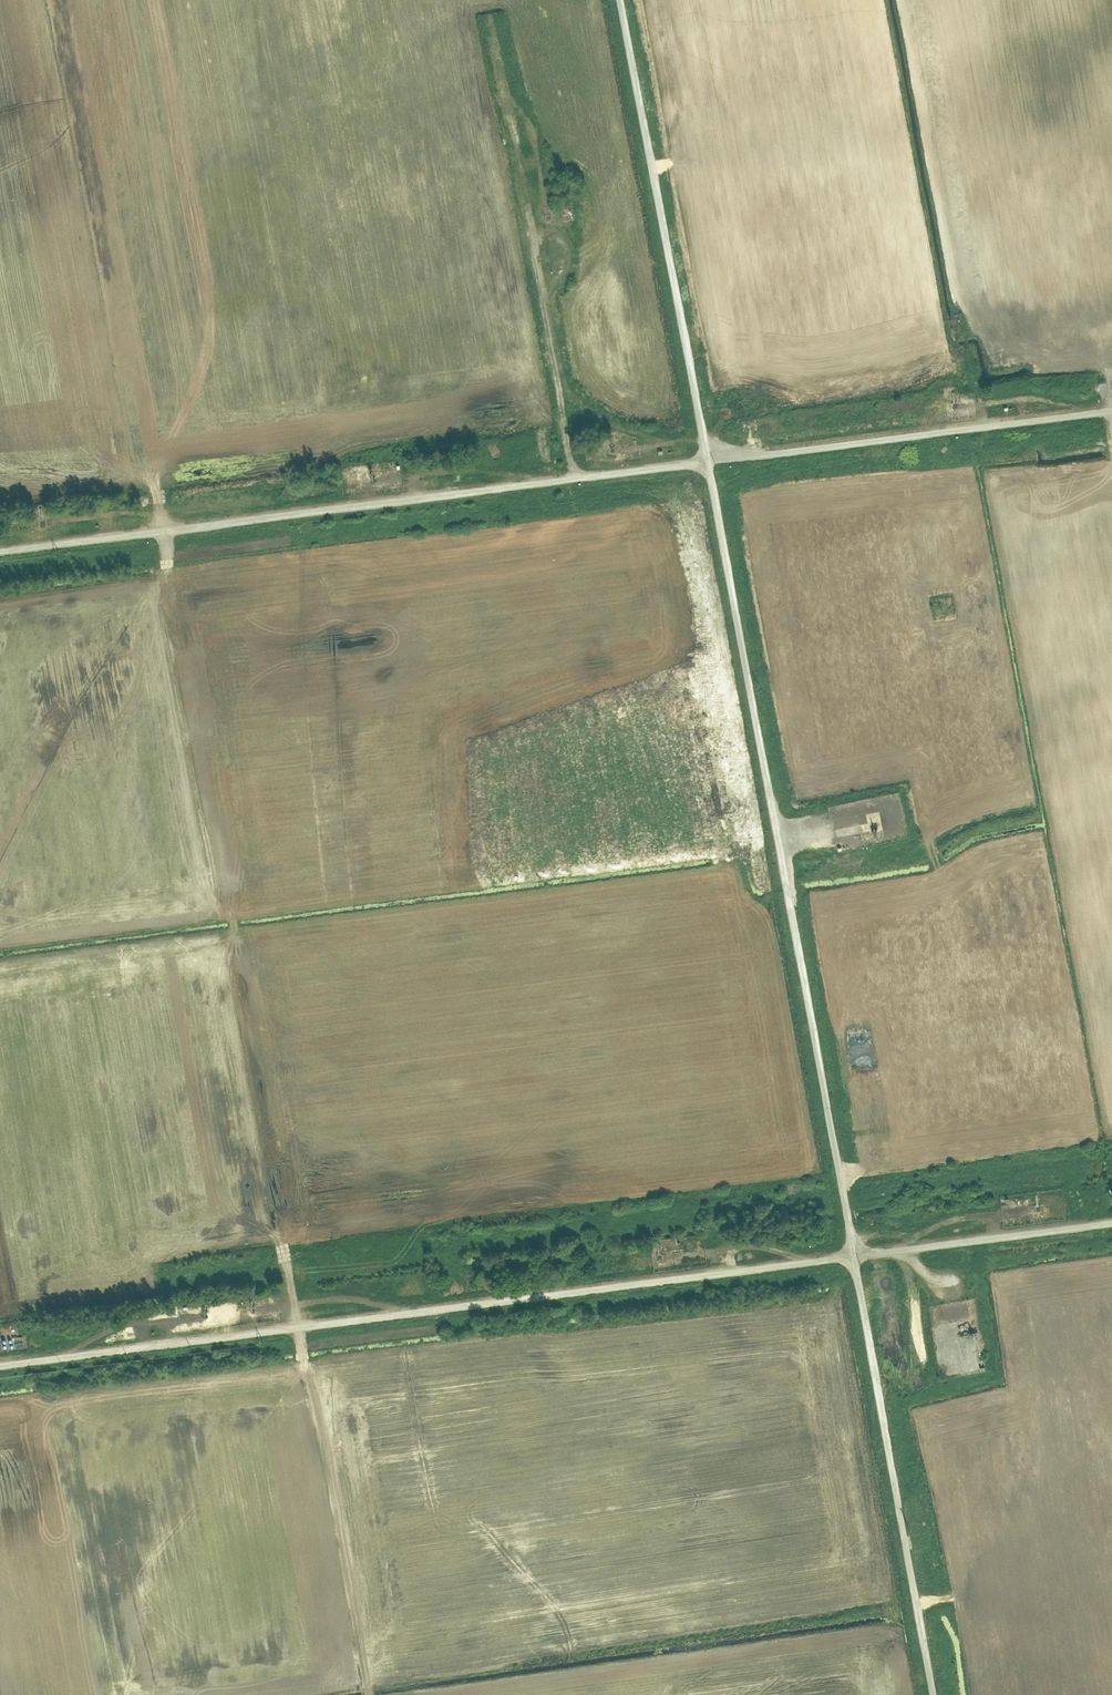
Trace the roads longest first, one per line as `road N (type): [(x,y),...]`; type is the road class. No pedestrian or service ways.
road 1 (track): [(619,0),(935,1694)]
road 2 (track): [(0,551),(1111,407)]
road 3 (track): [(1111,1219),(0,1361)]
road 4 (track): [(575,478),(493,2)]
road 5 (track): [(882,1249),(920,1280),(946,1283),(956,1335)]

